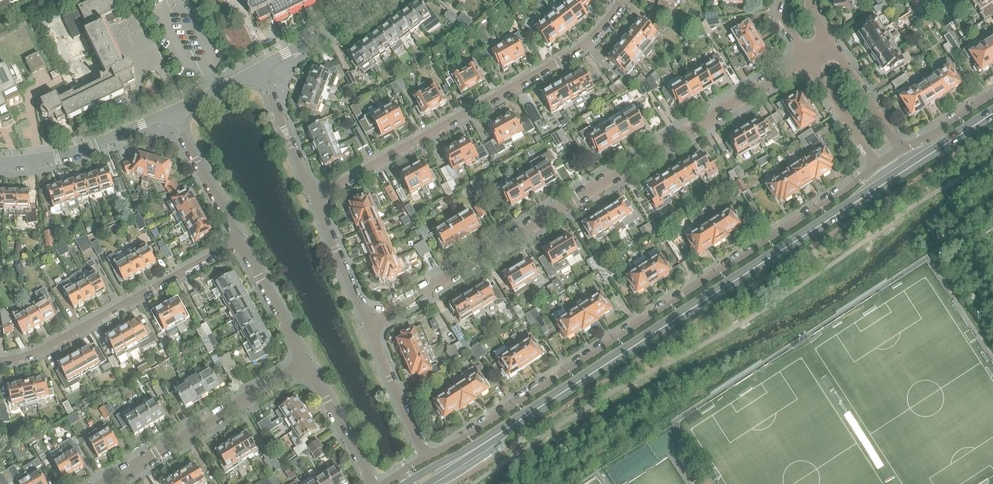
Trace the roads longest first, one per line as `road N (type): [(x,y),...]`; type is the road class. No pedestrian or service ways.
road 1 (secondary): [(992,114),(489,440)]
road 2 (residential): [(875,165),(555,379),(424,456)]
road 3 (residential): [(370,322),(808,56)]
road 4 (residential): [(627,0),(576,54),(315,197)]
road 5 (residential): [(239,241),(60,341),(0,362)]
road 6 (residential): [(111,483),(308,364)]
road 7 (residential): [(0,165),(94,147),(170,116)]
road 8 (residential): [(424,456),(370,322)]
road 9 (residential): [(170,116),(239,241)]
road 10 (residential): [(239,241),(308,364)]
road 11 (residential): [(259,71),(378,0)]
road 12 (residential): [(315,197),(259,71)]
road 13 (residential): [(370,322),(315,197)]
road 14 (residential): [(308,364),(373,483)]
road 15 (residential): [(901,149),(830,41)]
road 16 (residential): [(808,56),(875,165)]

